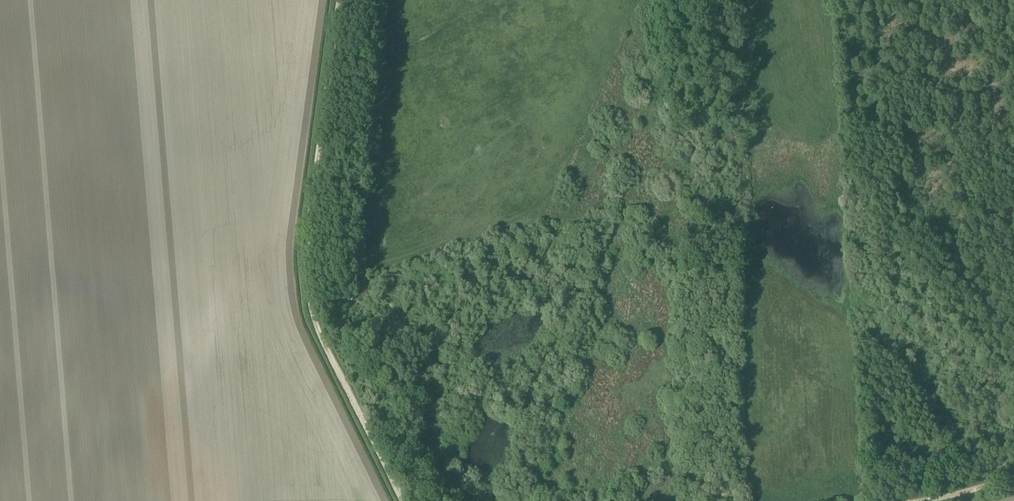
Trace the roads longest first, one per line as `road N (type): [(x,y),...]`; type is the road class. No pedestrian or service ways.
road 1 (track): [(400,500),(328,345),(313,285),(313,227),(345,0)]

